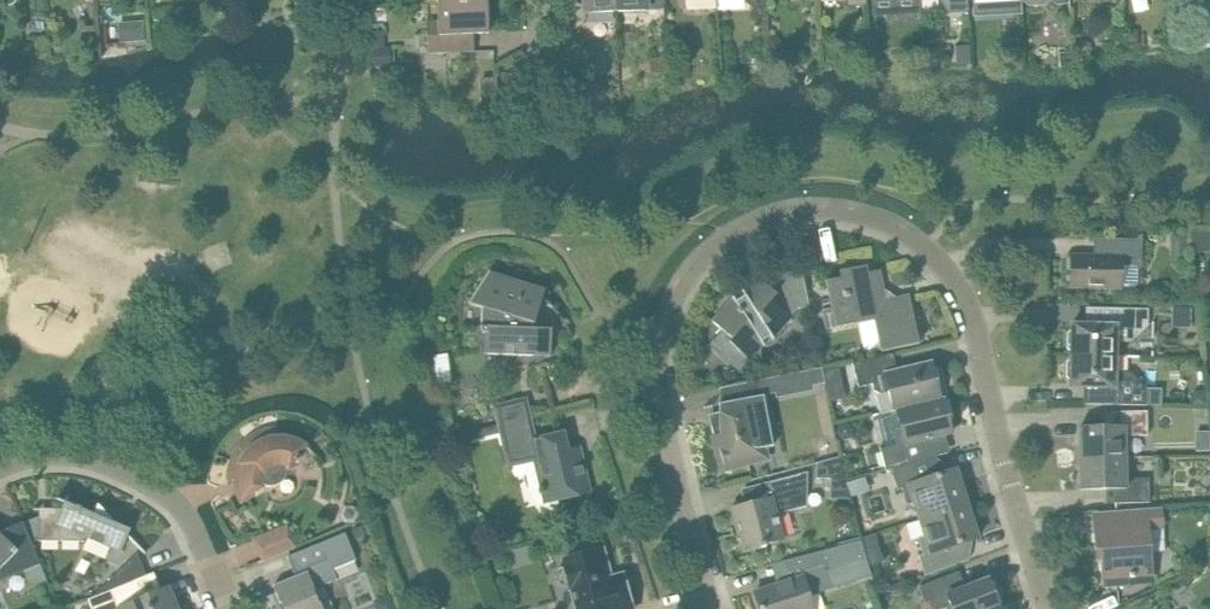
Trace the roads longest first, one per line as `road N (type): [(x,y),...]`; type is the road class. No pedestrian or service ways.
road 1 (residential): [(1051,608),(964,295),(904,229),(843,208),(790,207),(736,228),(696,261),(665,314),(661,405),(714,608)]
road 2 (residential): [(227,608),(185,511),(154,486),(108,463),(62,453),(0,466)]

